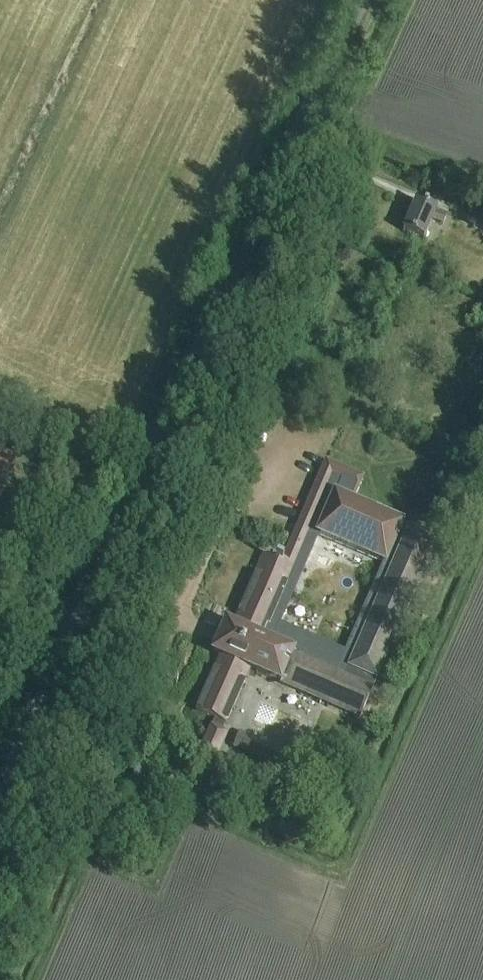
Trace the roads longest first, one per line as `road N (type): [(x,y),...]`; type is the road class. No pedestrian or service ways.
road 1 (tertiary): [(0,809),(357,0)]
road 2 (track): [(27,979),(70,871),(88,860),(144,884),(183,814),(321,869),(337,871),(349,861),(482,558)]
road 3 (track): [(288,436),(262,494),(231,511),(187,604),(174,613),(157,612),(92,587)]
road 4 (track): [(482,173),(366,134),(355,114),(411,0)]

